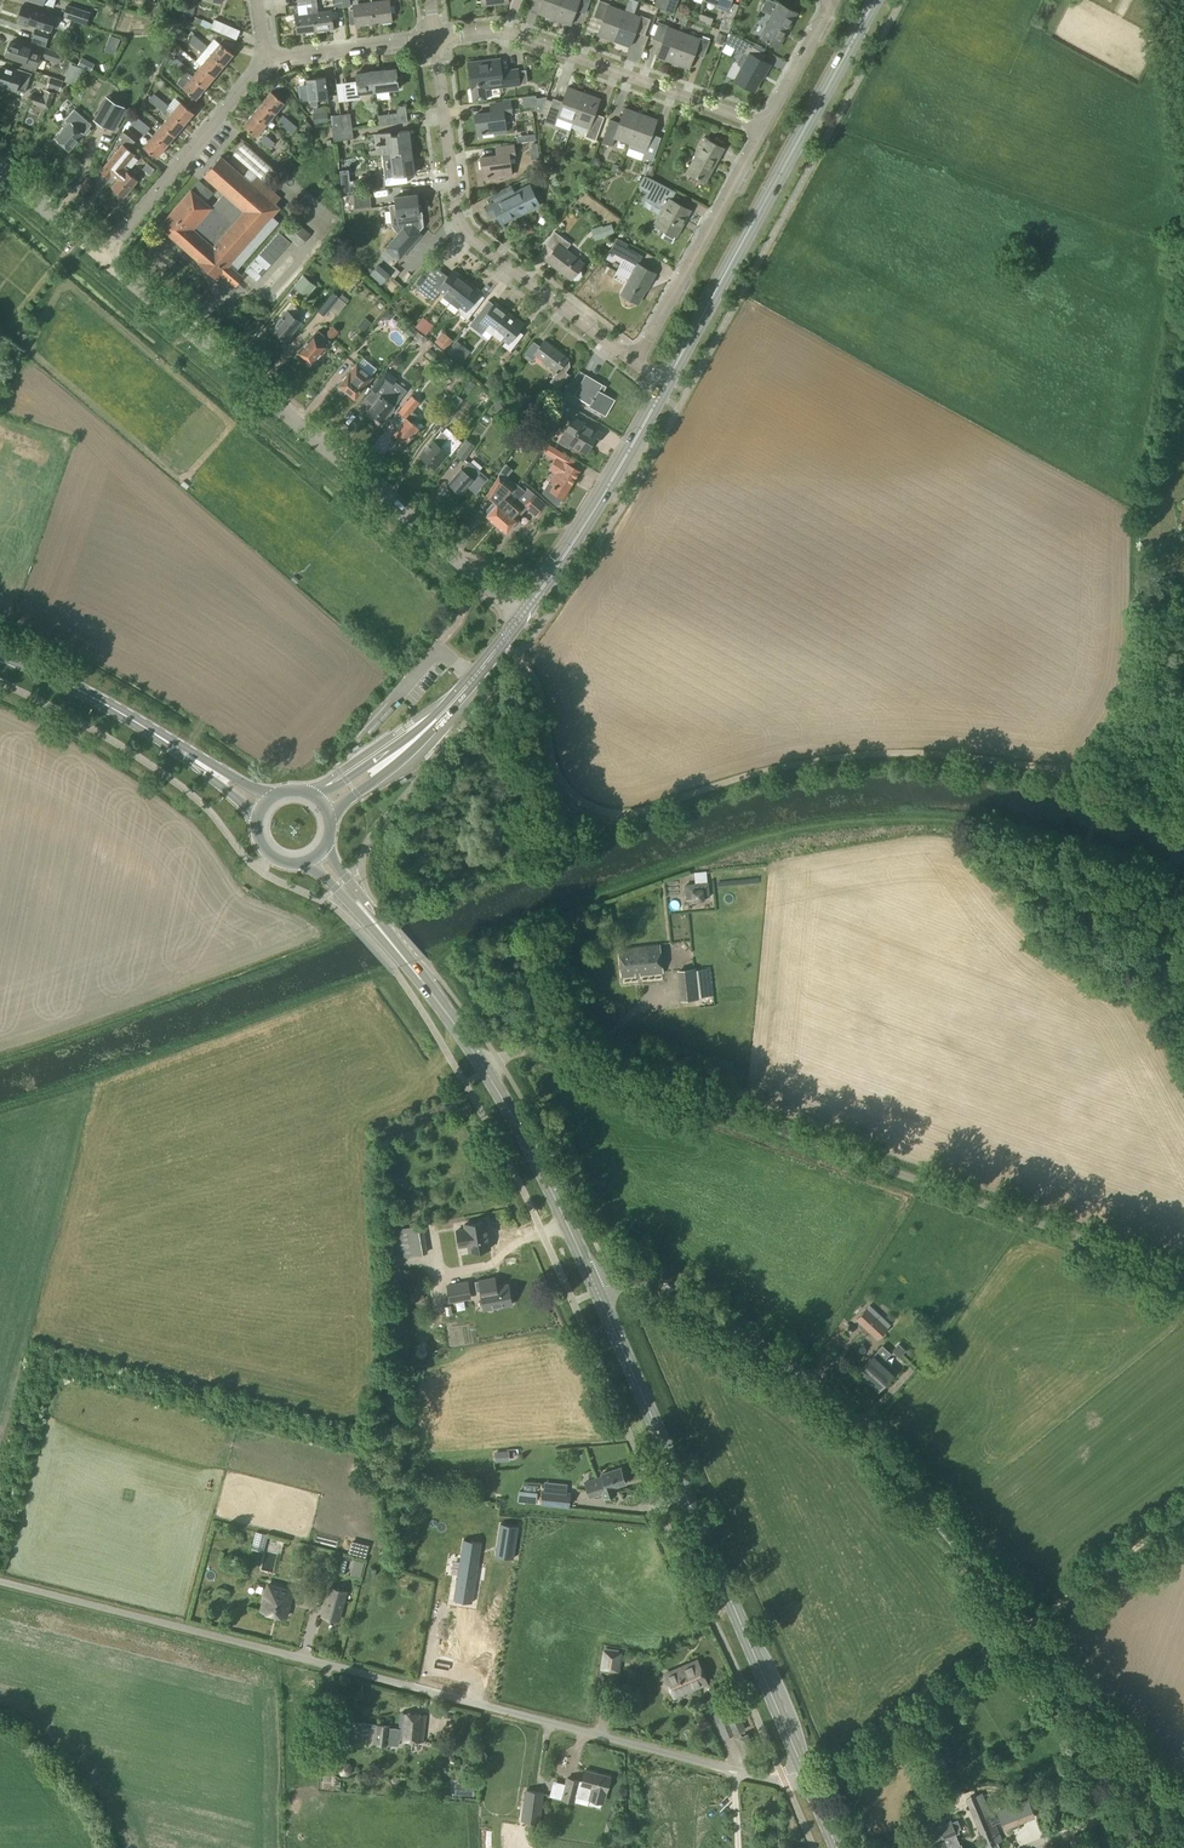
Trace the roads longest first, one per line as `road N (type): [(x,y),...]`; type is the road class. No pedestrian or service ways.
road 1 (unclassified): [(808,1784),(784,1784),(0,1583)]
road 2 (unclassified): [(1132,713),(1093,755),(1062,768),(925,753),(838,757),(741,776),(623,815),(595,809),(566,789),(553,763),(541,692),(501,646)]
road 3 (unclassified): [(1183,1278),(540,1051),(487,1069)]
road 4 (unclassified): [(1026,1629),(821,1386),(653,1281),(596,1291)]
road 5 (residential): [(521,617),(104,254)]
road 6 (primary): [(808,1784),(596,1291)]
road 7 (primary): [(875,0),(667,382)]
road 8 (residential): [(636,364),(462,229),(434,39)]
road 9 (residential): [(434,39),(514,34),(765,124)]
road 10 (primary): [(263,806),(93,698),(0,653)]
road 11 (primary): [(667,382),(521,617)]
road 12 (residential): [(636,364),(765,124)]
road 13 (primary): [(487,1069),(318,856)]
road 14 (unclassified): [(808,1784),(845,1767),(1026,1629)]
road 15 (residential): [(104,254),(268,56)]
road 16 (primary): [(596,1291),(487,1069)]
road 17 (unclassified): [(1183,1811),(1026,1629)]
road 18 (track): [(1026,1629),(1183,1508)]
road 19 (residential): [(268,56),(434,39)]
road 20 (primary): [(329,816),(400,763),(439,716)]
road 21 (primary): [(439,716),(317,798)]
road 22 (residential): [(765,124),(831,0)]
road 23 (residential): [(104,254),(0,169)]

